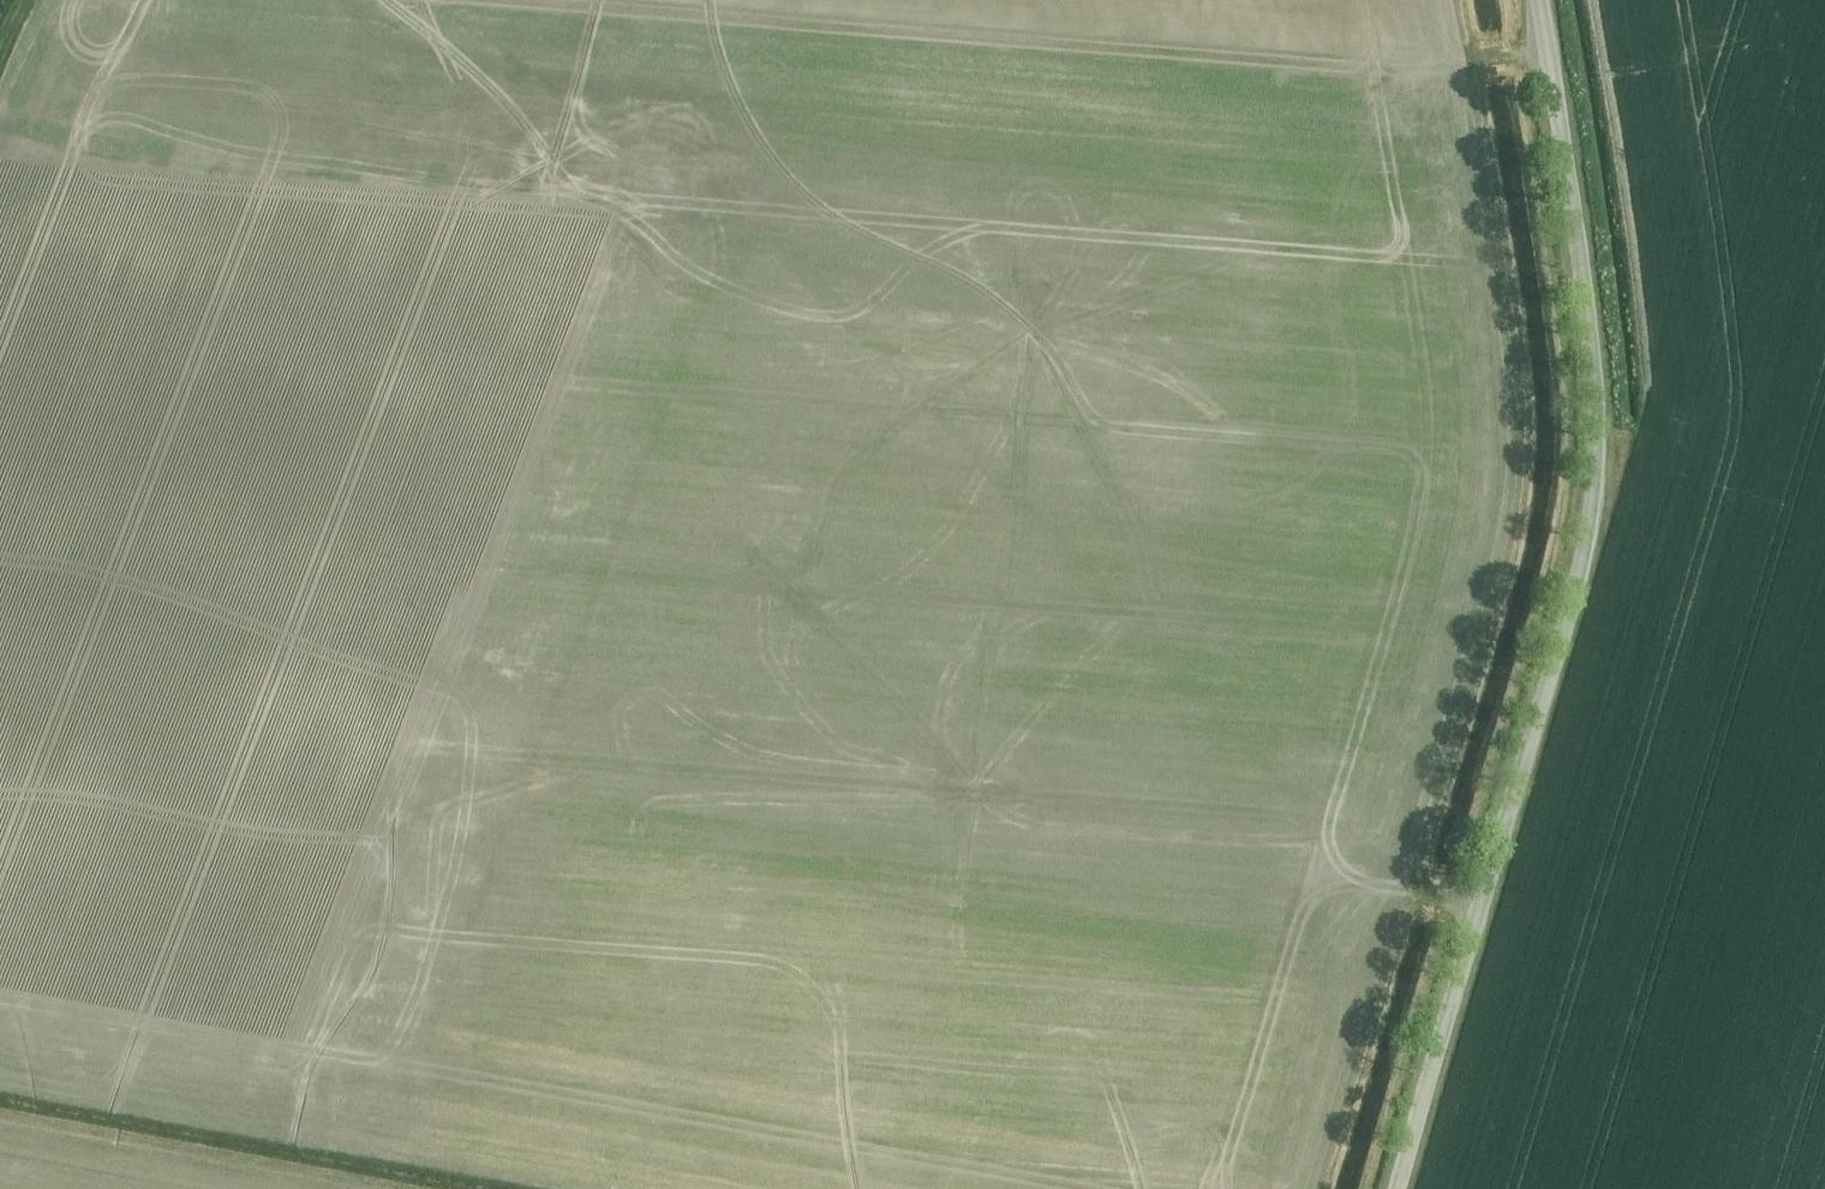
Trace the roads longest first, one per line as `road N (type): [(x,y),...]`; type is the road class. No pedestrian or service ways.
road 1 (unclassified): [(1402,1188),(1610,480),(1612,426),(1561,0)]

